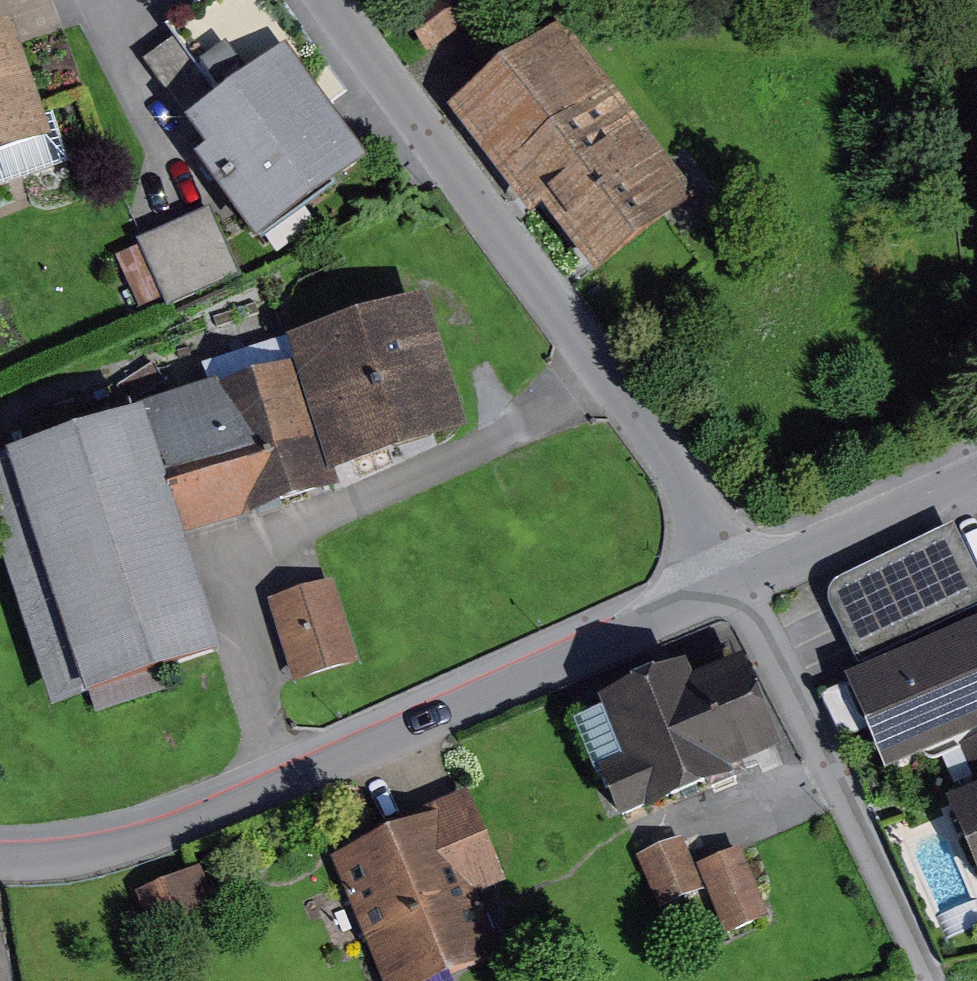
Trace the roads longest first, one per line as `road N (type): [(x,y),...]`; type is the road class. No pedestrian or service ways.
road 1 (residential): [(622,378),(524,437),(279,539),(254,566),(250,610),(292,781)]
road 2 (residential): [(292,781),(750,576)]
road 3 (residential): [(346,0),(622,378)]
road 4 (residential): [(750,576),(946,980)]
road 5 (residential): [(0,858),(120,849),(191,829),(292,781)]
road 6 (residential): [(750,576),(976,489)]
road 7 (residential): [(622,378),(750,576)]

